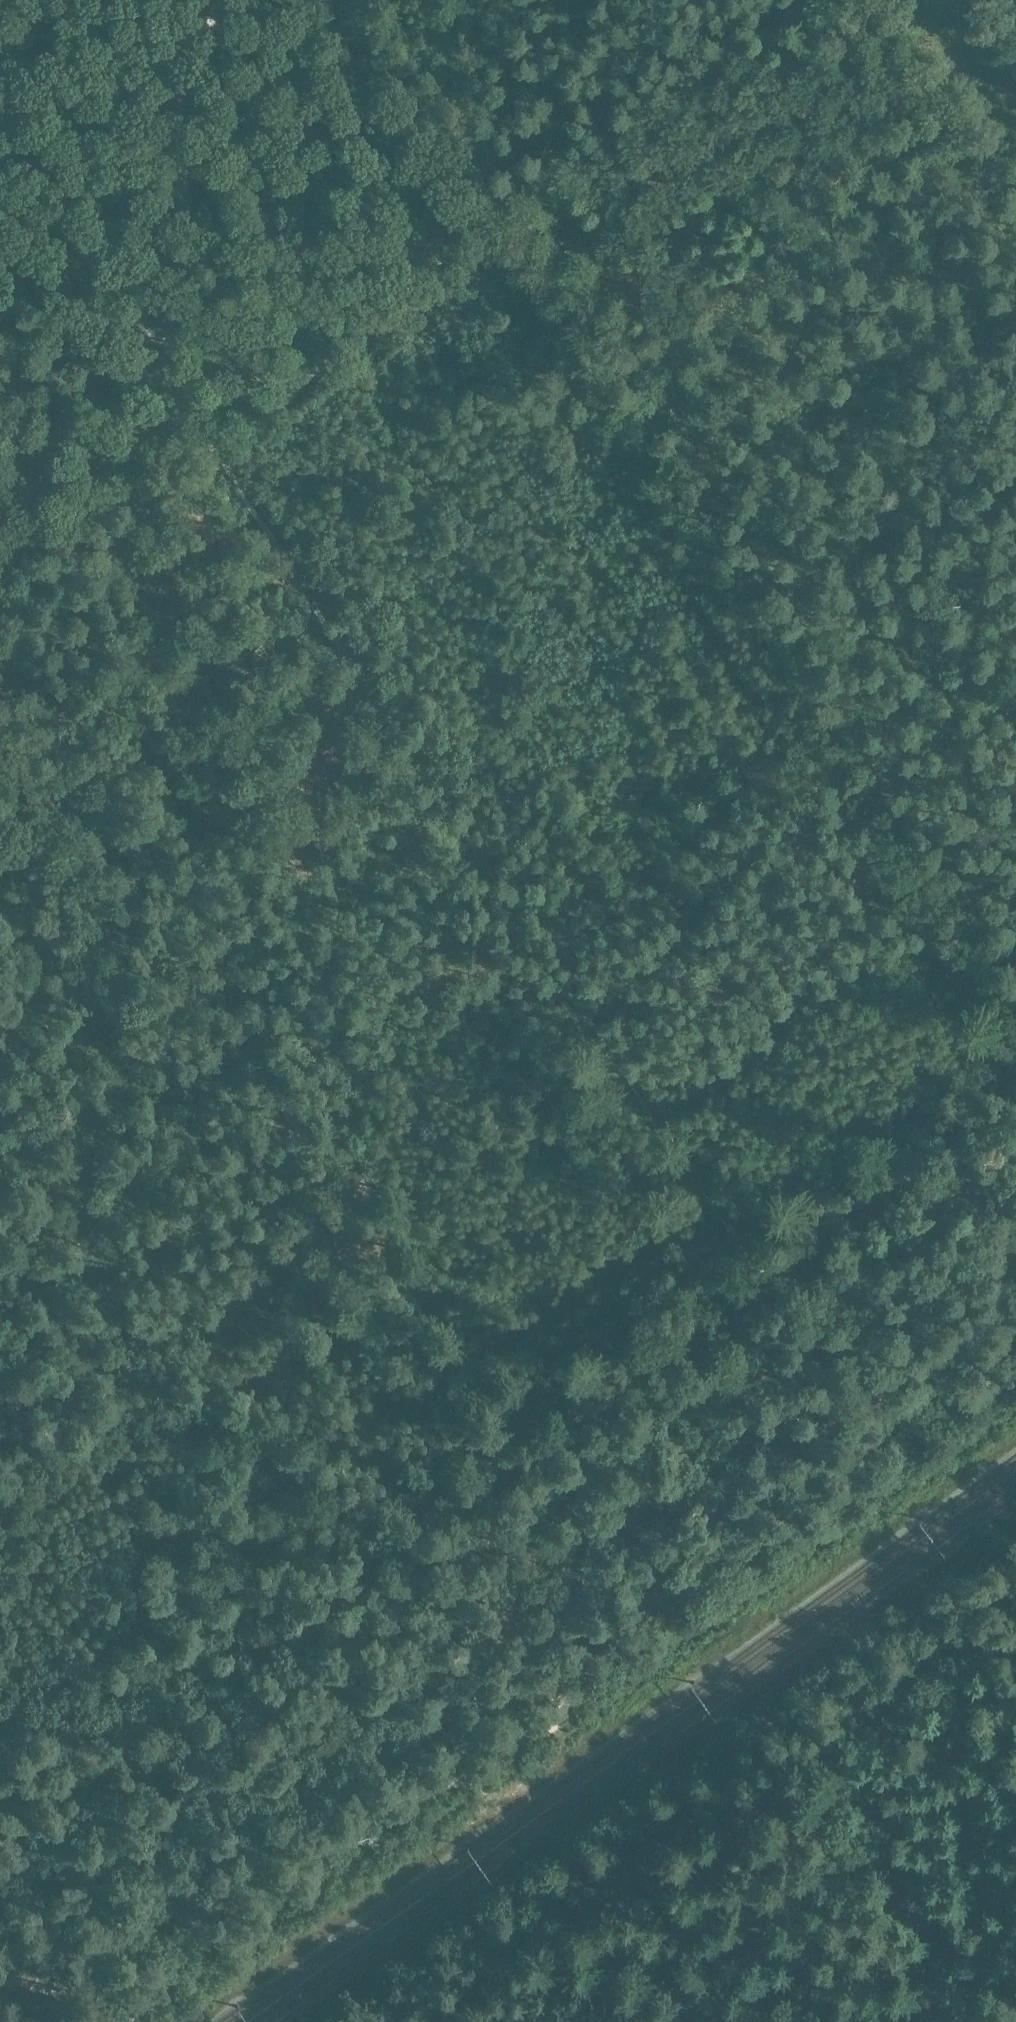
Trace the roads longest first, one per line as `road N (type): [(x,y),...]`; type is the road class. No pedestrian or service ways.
road 1 (track): [(6,0),(14,86),(103,280),(165,358),(211,448),(759,1275)]
road 2 (track): [(1015,1068),(508,1475),(402,1534),(222,1436)]
road 3 (track): [(0,1713),(89,1654),(157,1588),(222,1436)]
road 4 (track): [(222,1436),(0,1310)]
road 5 (track): [(165,358),(183,255),(180,146)]
road 6 (track): [(180,146),(181,86),(218,0)]

